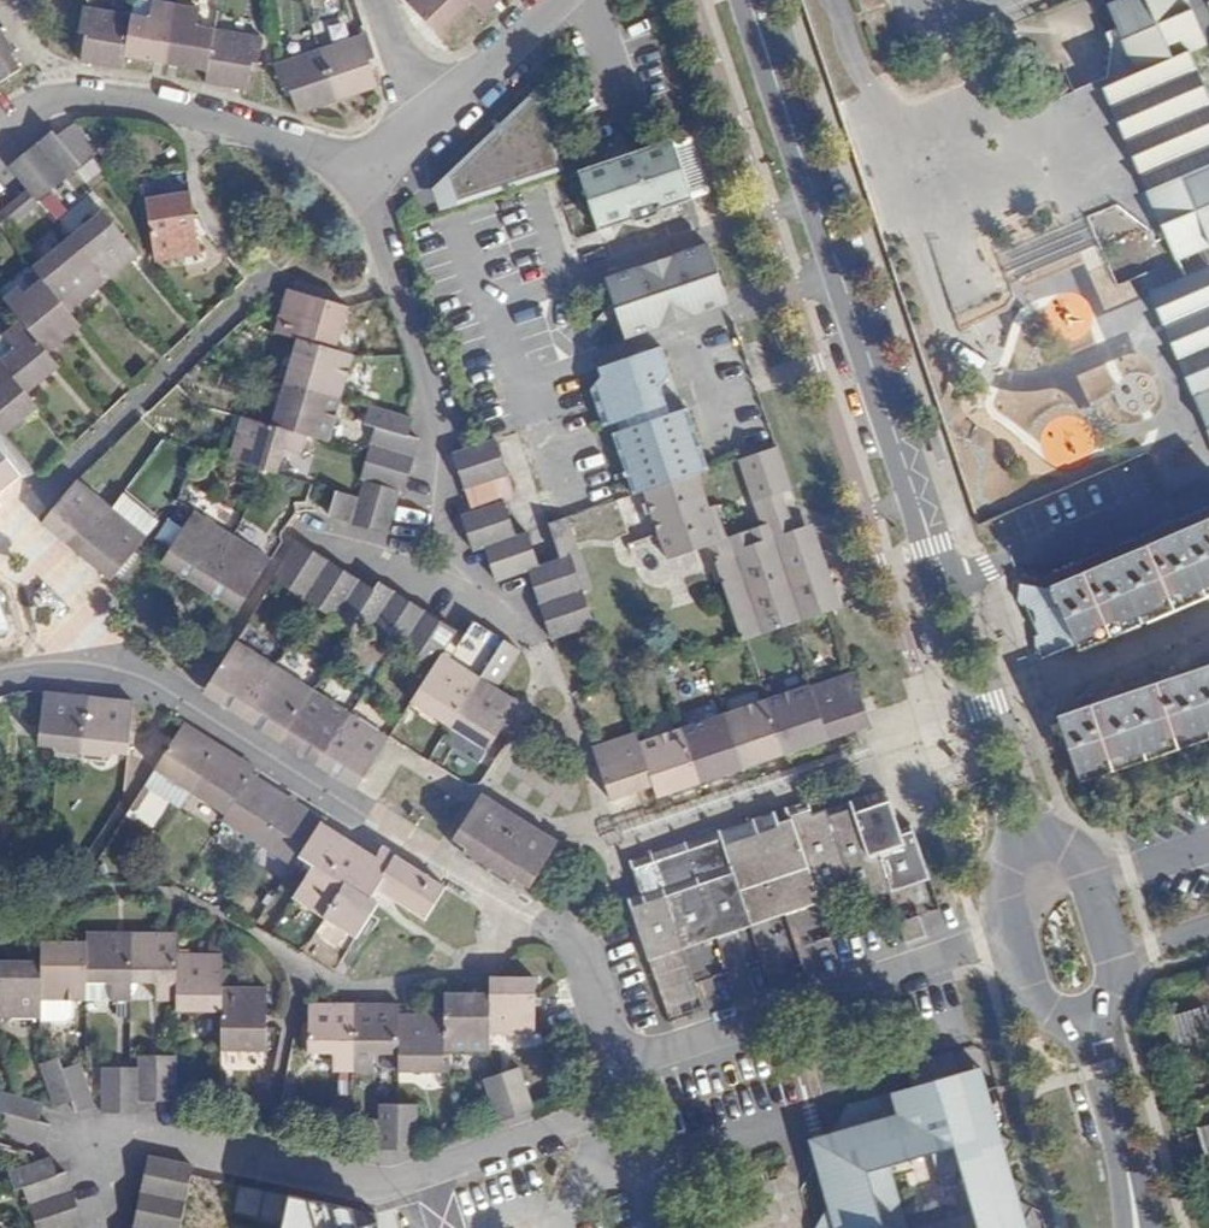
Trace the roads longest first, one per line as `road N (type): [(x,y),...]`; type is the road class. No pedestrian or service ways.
road 1 (residential): [(558,0),(452,99),(363,165),(121,101),(65,103),(0,141)]
road 2 (residential): [(946,580),(749,0)]
road 3 (residential): [(946,580),(942,616),(1009,816),(1008,859)]
road 4 (residential): [(1060,843),(1035,807),(969,609),(946,580)]
road 5 (residential): [(1088,1021),(1110,1009),(1117,982),(1079,858),(1060,843)]
road 6 (residential): [(1008,859),(1004,884),(1043,1008),(1057,1022),(1088,1021)]
road 7 (residential): [(1125,1156),(1088,1021)]

